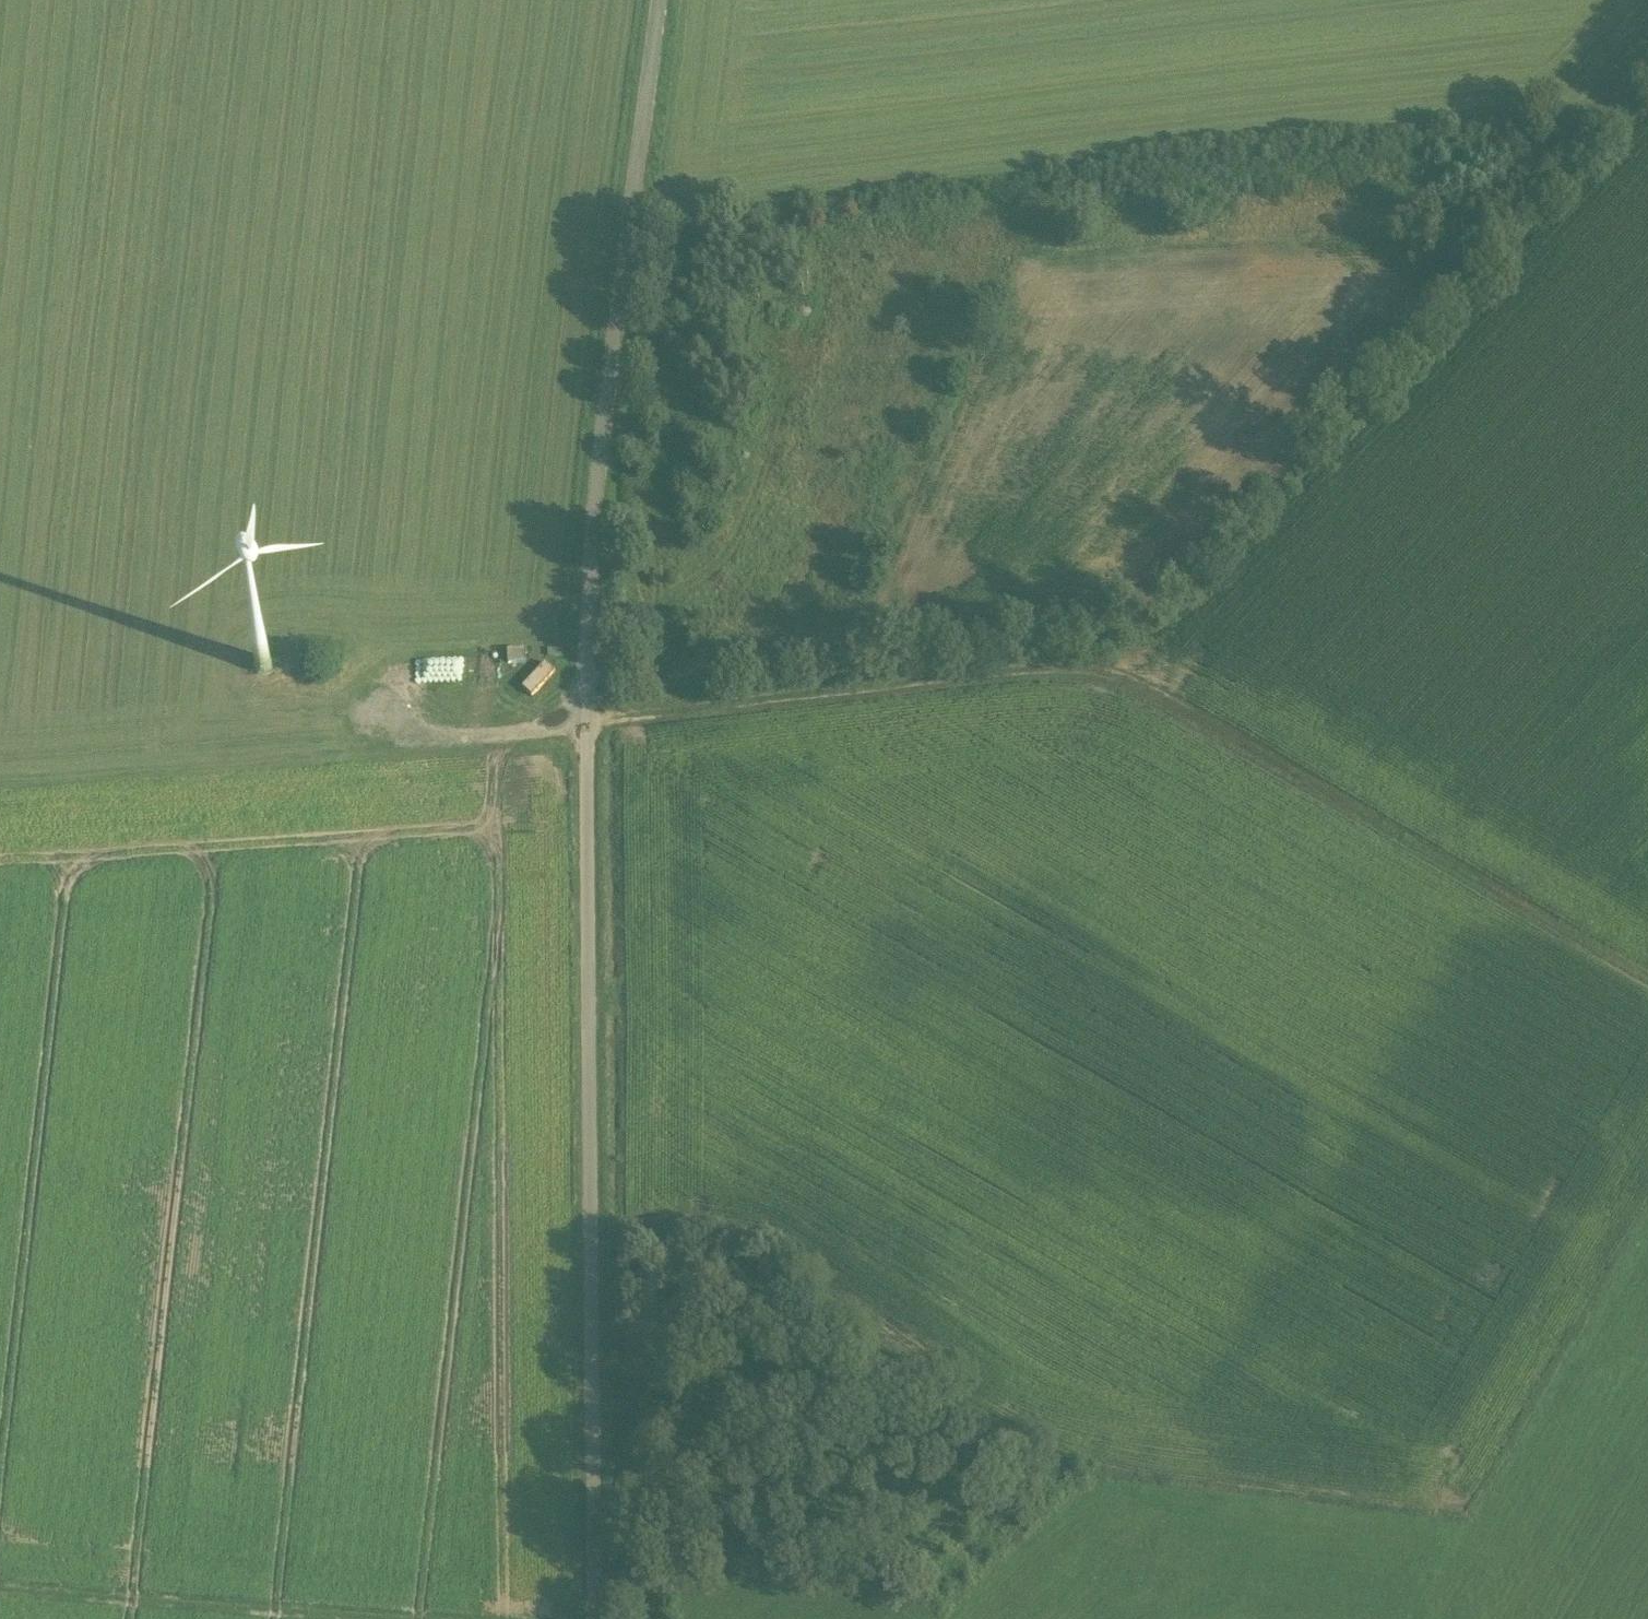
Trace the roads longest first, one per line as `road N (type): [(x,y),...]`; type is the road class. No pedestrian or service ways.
road 1 (unclassified): [(664,0),(616,354),(593,623),(600,1618)]
road 2 (track): [(592,719),(1062,669),(1119,685),(1647,975)]
road 3 (track): [(592,719),(442,740),(362,707)]

